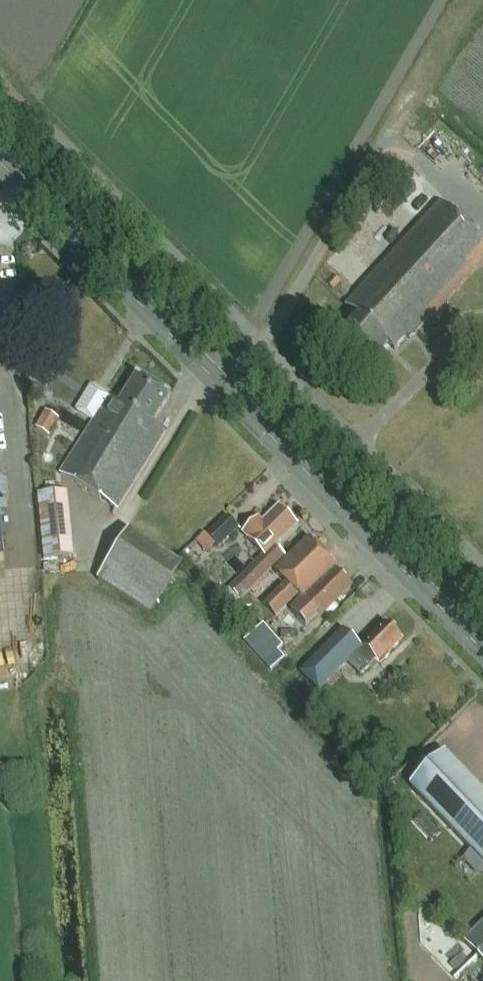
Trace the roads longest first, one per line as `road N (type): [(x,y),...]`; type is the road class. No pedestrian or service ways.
road 1 (tertiary): [(482,653),(222,390)]
road 2 (tertiary): [(222,390),(0,164)]
road 3 (residential): [(264,348),(482,569)]
road 4 (residential): [(49,131),(264,348)]

